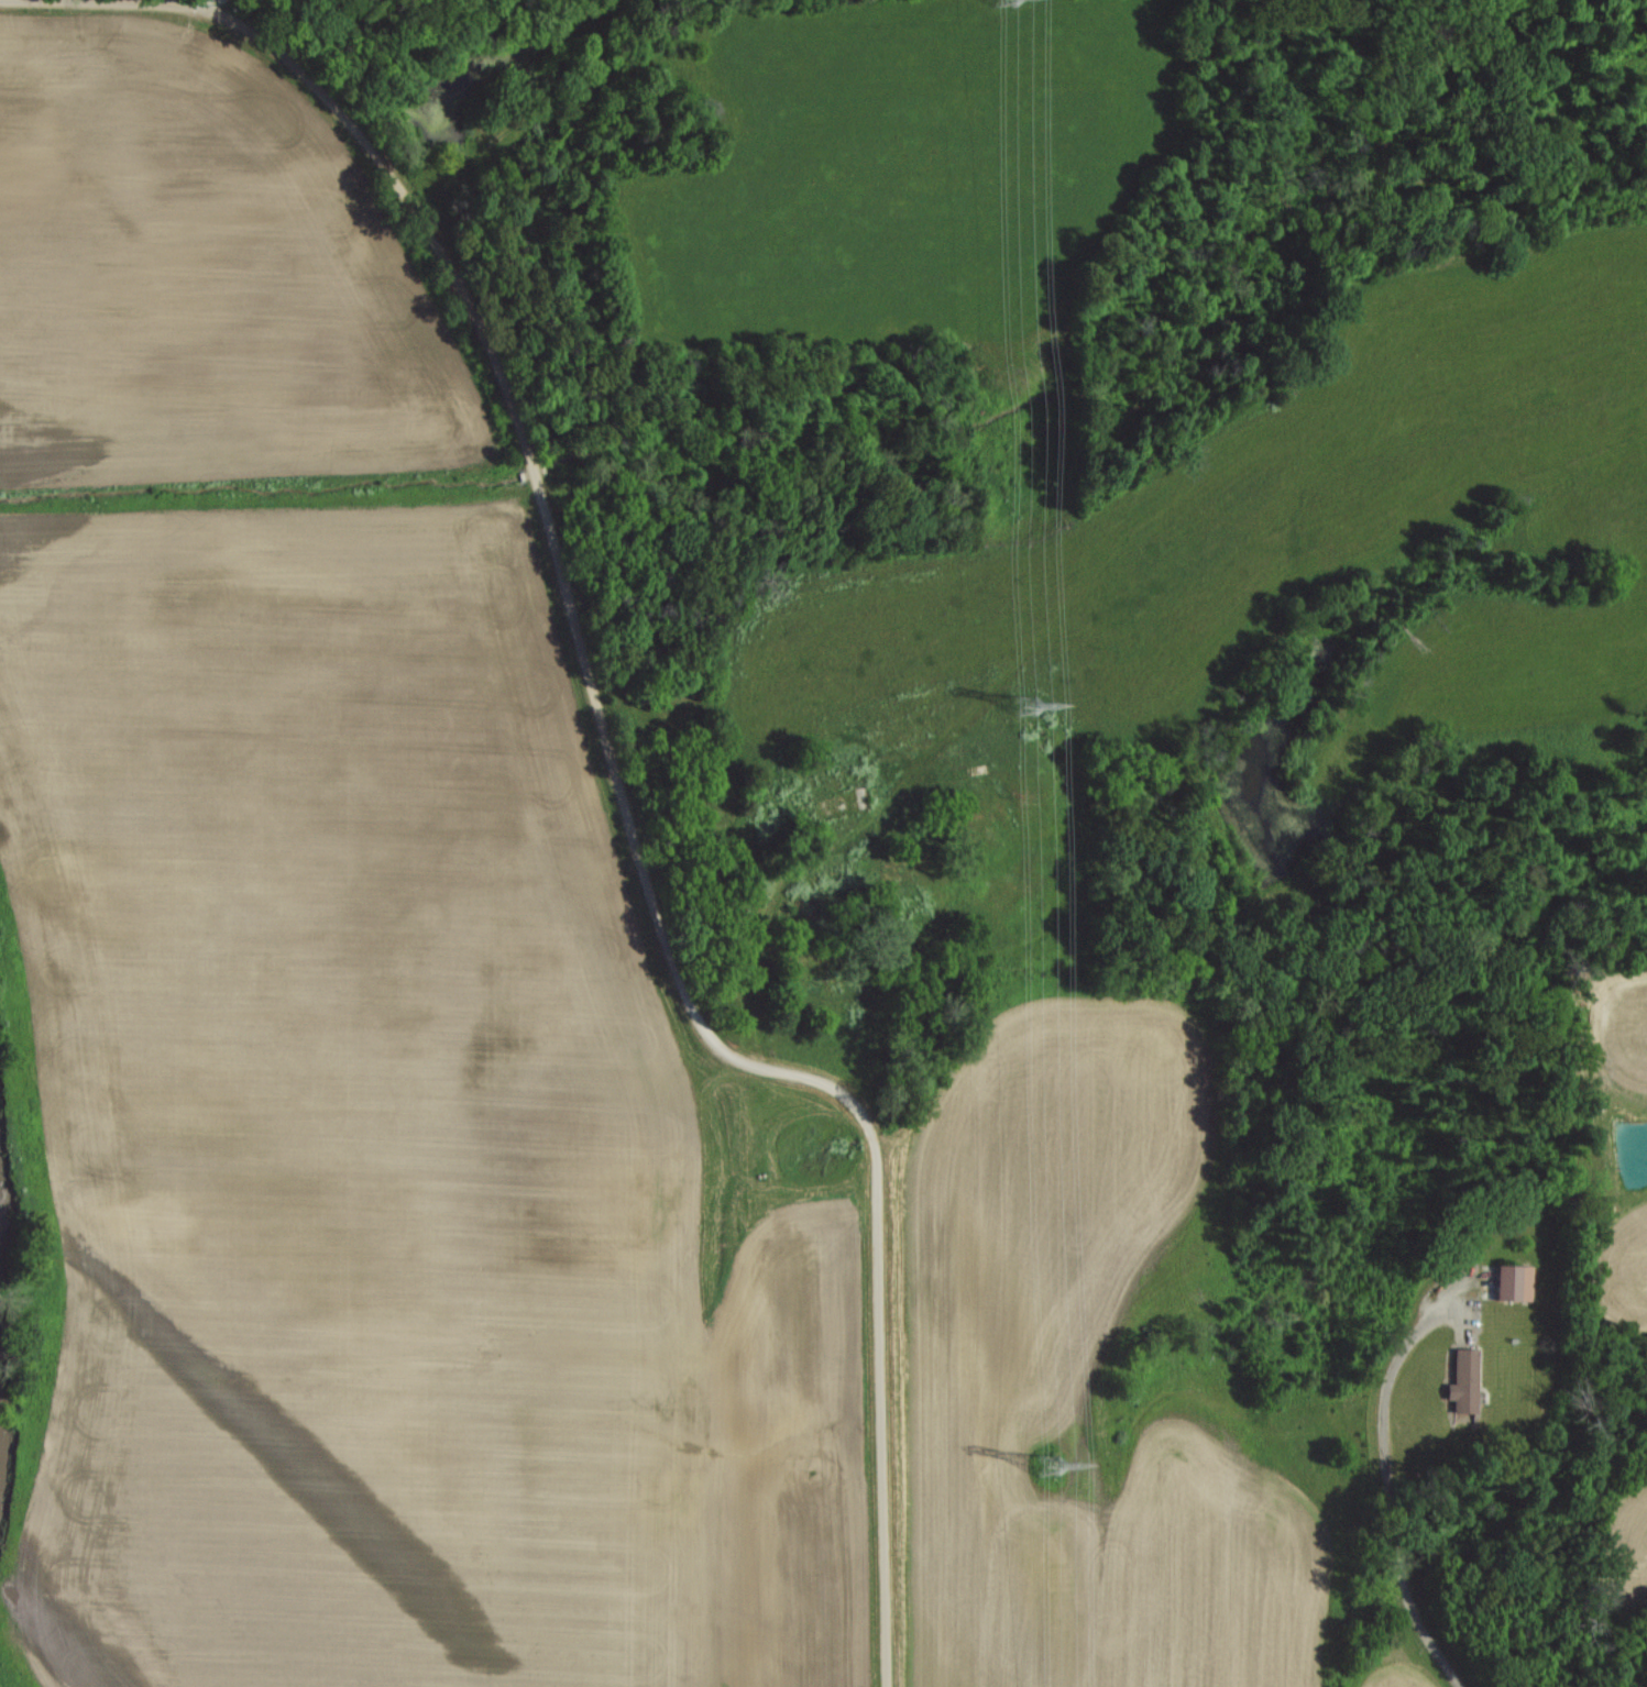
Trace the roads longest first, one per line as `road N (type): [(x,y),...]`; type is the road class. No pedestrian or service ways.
road 1 (residential): [(891,1686),(893,1211),(886,1153),(864,1117),(842,1102),(742,1077),(722,1057),(672,964),(547,499),(404,178),(290,64),(195,13),(0,17)]
road 2 (residential): [(1457,1686),(1413,1609),(1393,1550),(1382,1409),(1409,1343),(1447,1323),(1471,1323)]

